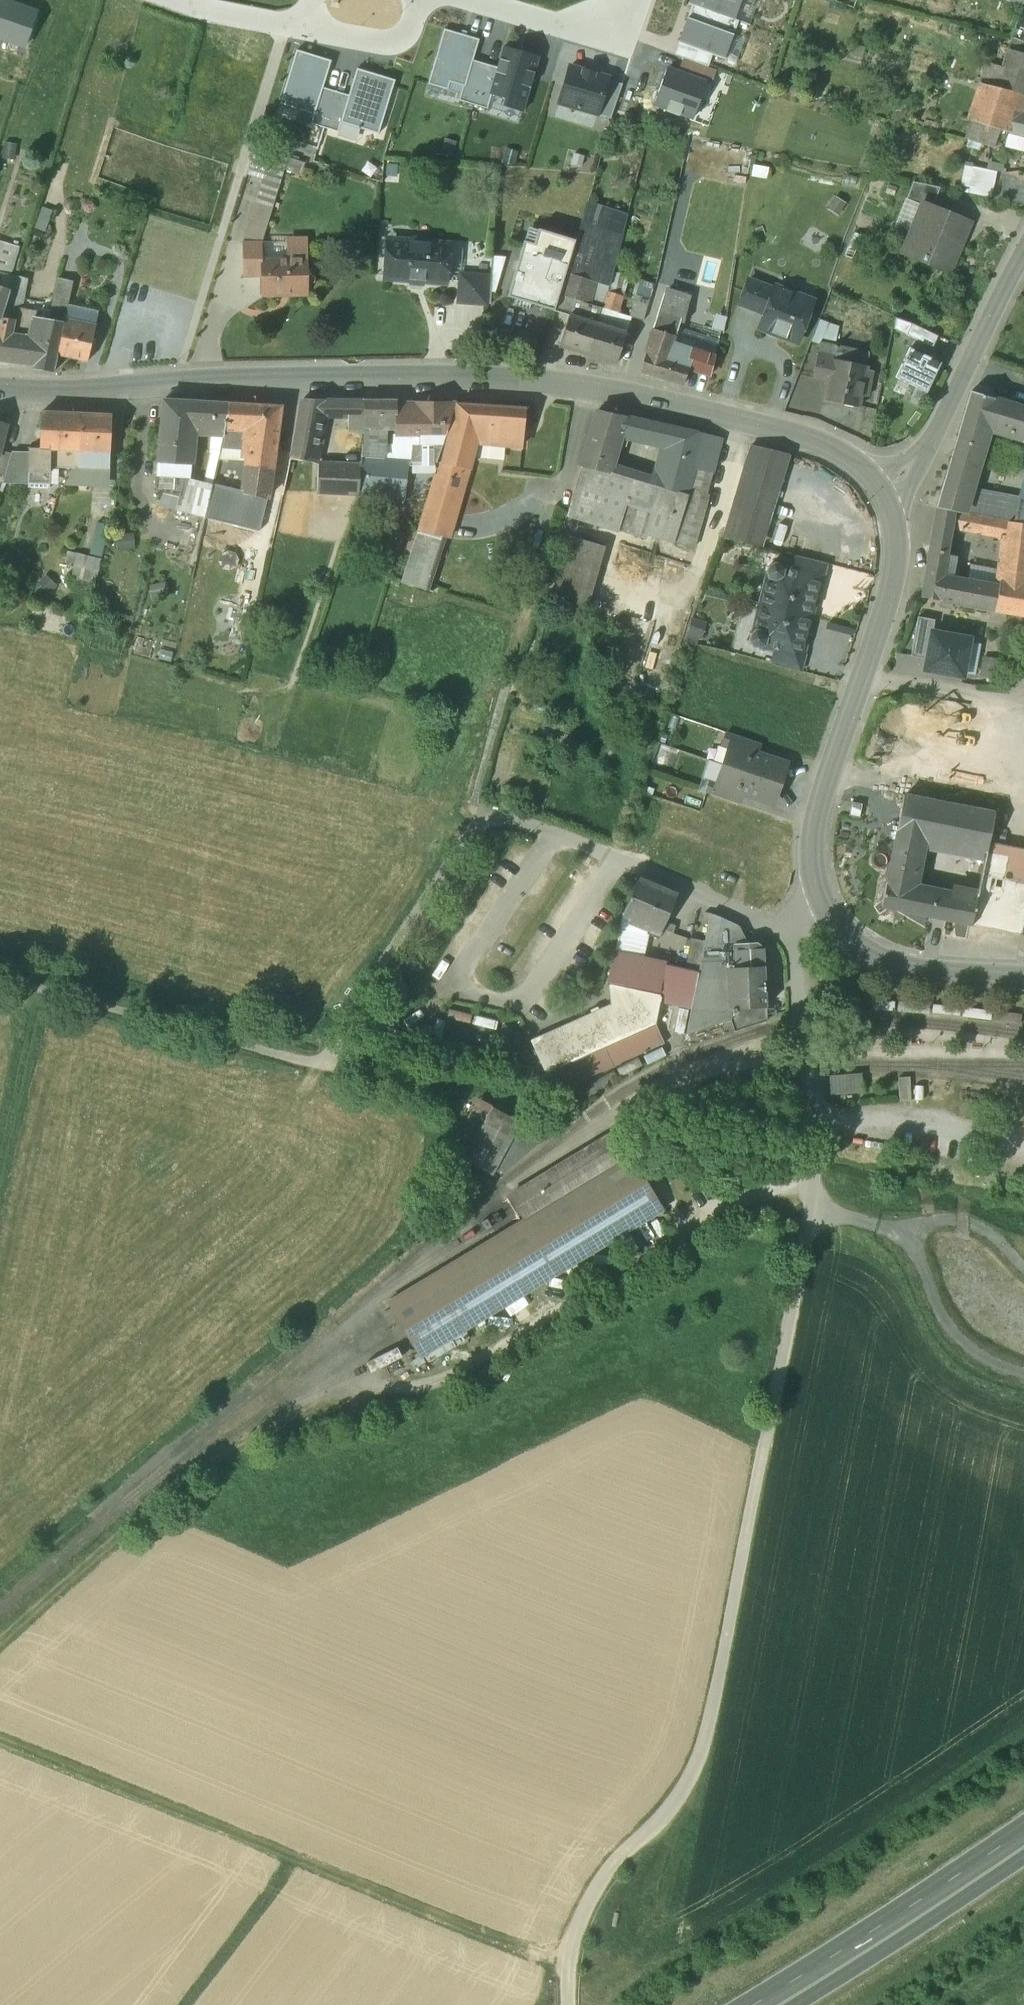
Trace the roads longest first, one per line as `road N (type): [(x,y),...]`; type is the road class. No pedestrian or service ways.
road 1 (track): [(570,2004),(584,1911),(616,1859),(674,1805),(705,1745),(810,1213),(817,1117)]
road 2 (unclassified): [(879,491),(839,451),(789,432),(564,384),(382,379),(59,393),(0,387)]
road 3 (track): [(0,977),(320,1064),(469,836),(483,823),(514,822),(555,834)]
road 4 (unclassified): [(1023,982),(912,974),(881,962),(849,943),(822,900),(816,842),(896,561),(896,526),(879,491)]
road 5 (track): [(0,1743),(377,1896),(541,1958),(571,1959)]
road 6 (track): [(814,1174),(663,1250),(456,1377),(395,1389)]
road 7 (trunk): [(769,2004),(1023,1841)]
road 8 (residential): [(879,491),(937,430),(1023,252)]
road 9 (track): [(41,988),(0,1182)]
road 10 (residential): [(476,0),(620,42),(636,0)]
road 11 (track): [(303,1867),(204,2004)]
road 12 (residential): [(301,27),(392,45),(408,33),(423,0)]
road 13 (residential): [(184,0),(301,27)]

